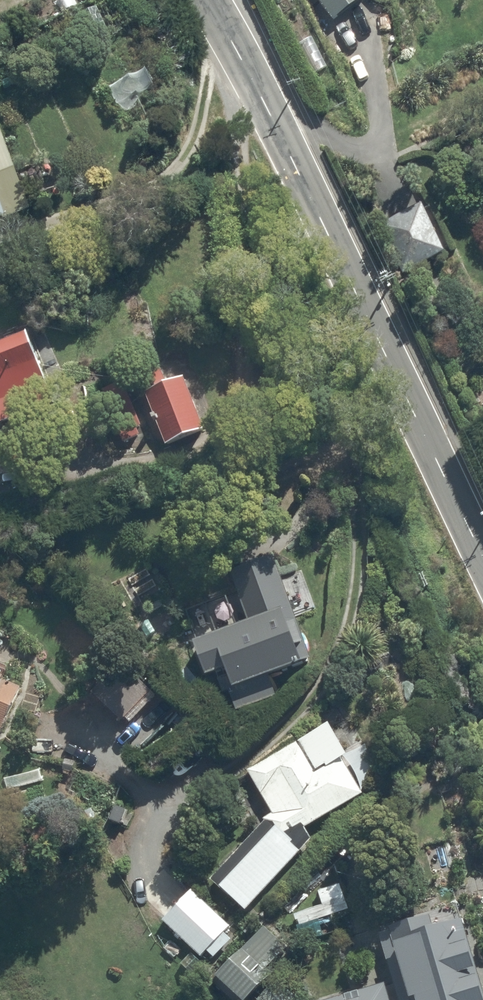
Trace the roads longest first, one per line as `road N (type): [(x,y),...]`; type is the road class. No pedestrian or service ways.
road 1 (secondary): [(482,554),(208,0)]

